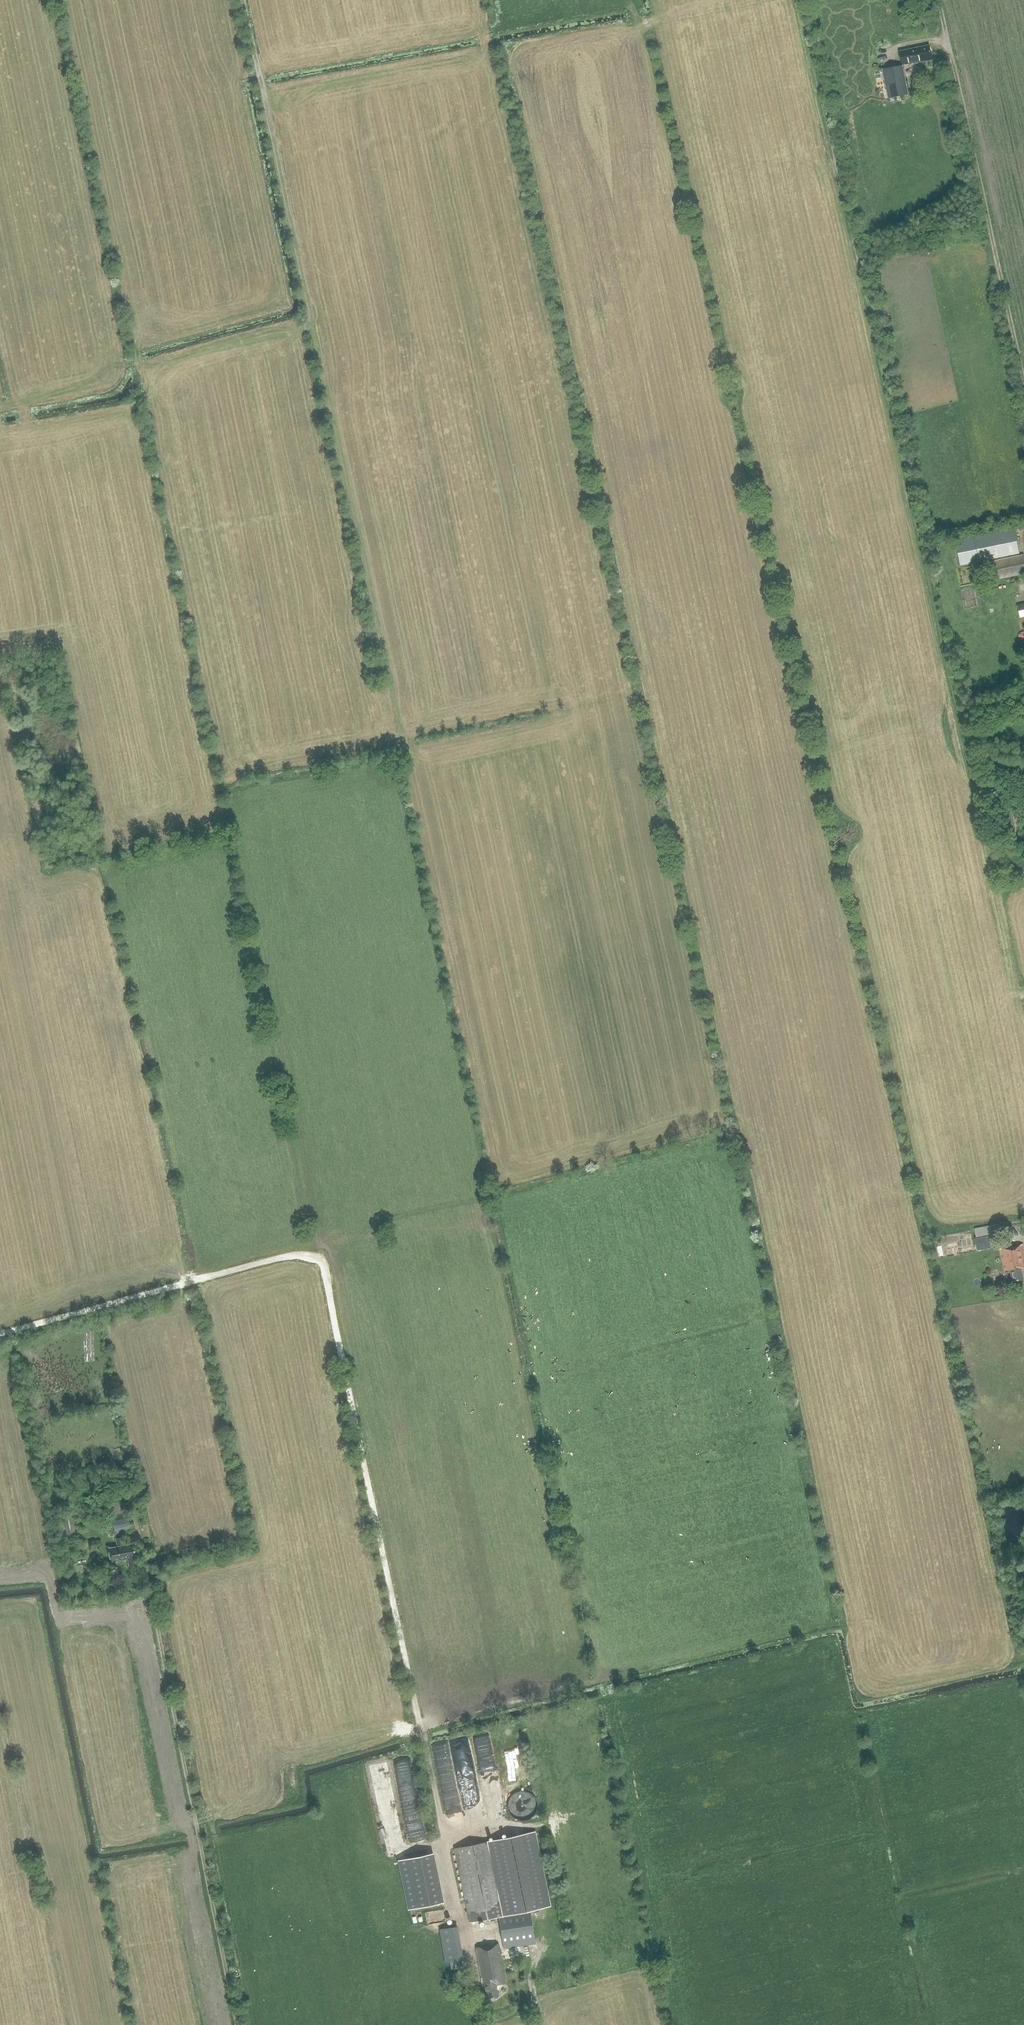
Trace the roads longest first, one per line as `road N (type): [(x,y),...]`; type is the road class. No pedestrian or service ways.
road 1 (track): [(0,1331),(291,1254),(320,1262),(475,2005)]
road 2 (track): [(237,2024),(147,1583)]
road 3 (track): [(1023,379),(940,0)]

